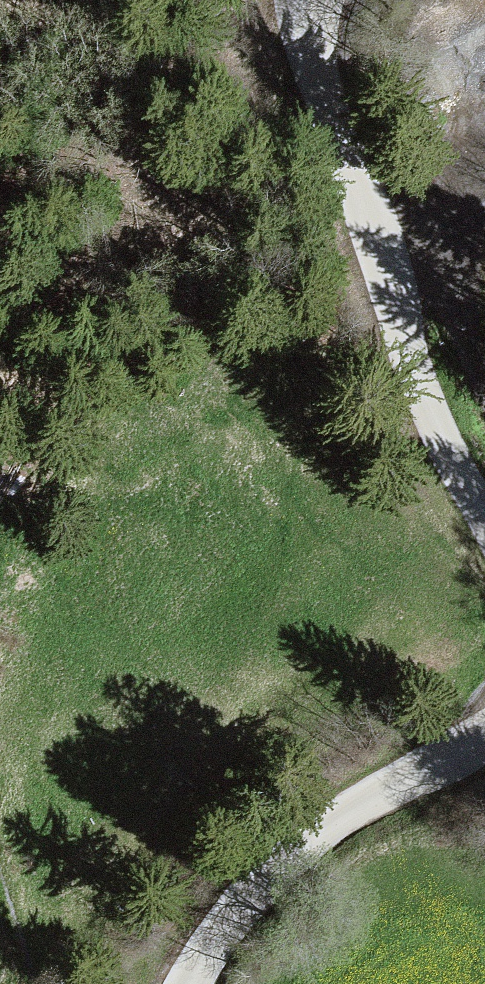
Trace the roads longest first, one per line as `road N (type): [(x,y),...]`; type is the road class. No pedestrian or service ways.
road 1 (unclassified): [(484,508),(371,225),(309,0)]
road 2 (unclassified): [(187,983),(260,871),(484,715)]
road 3 (track): [(484,303),(468,243),(362,192)]

